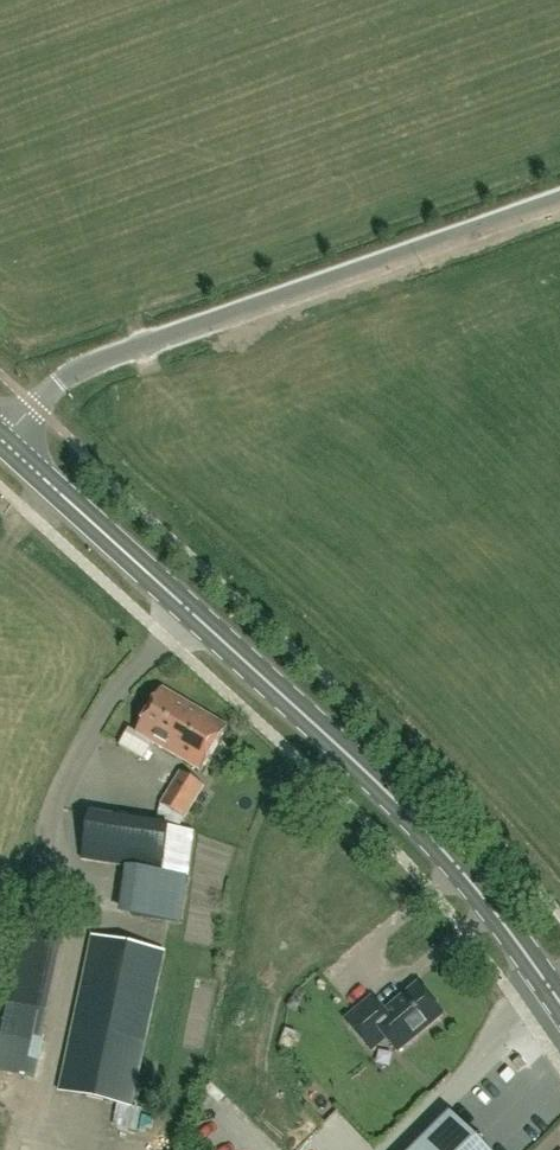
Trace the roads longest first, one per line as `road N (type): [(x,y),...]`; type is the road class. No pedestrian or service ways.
road 1 (primary): [(559,1004),(455,864),(377,781),(0,439)]
road 2 (unclassified): [(0,439),(59,382),(89,368),(559,202)]

